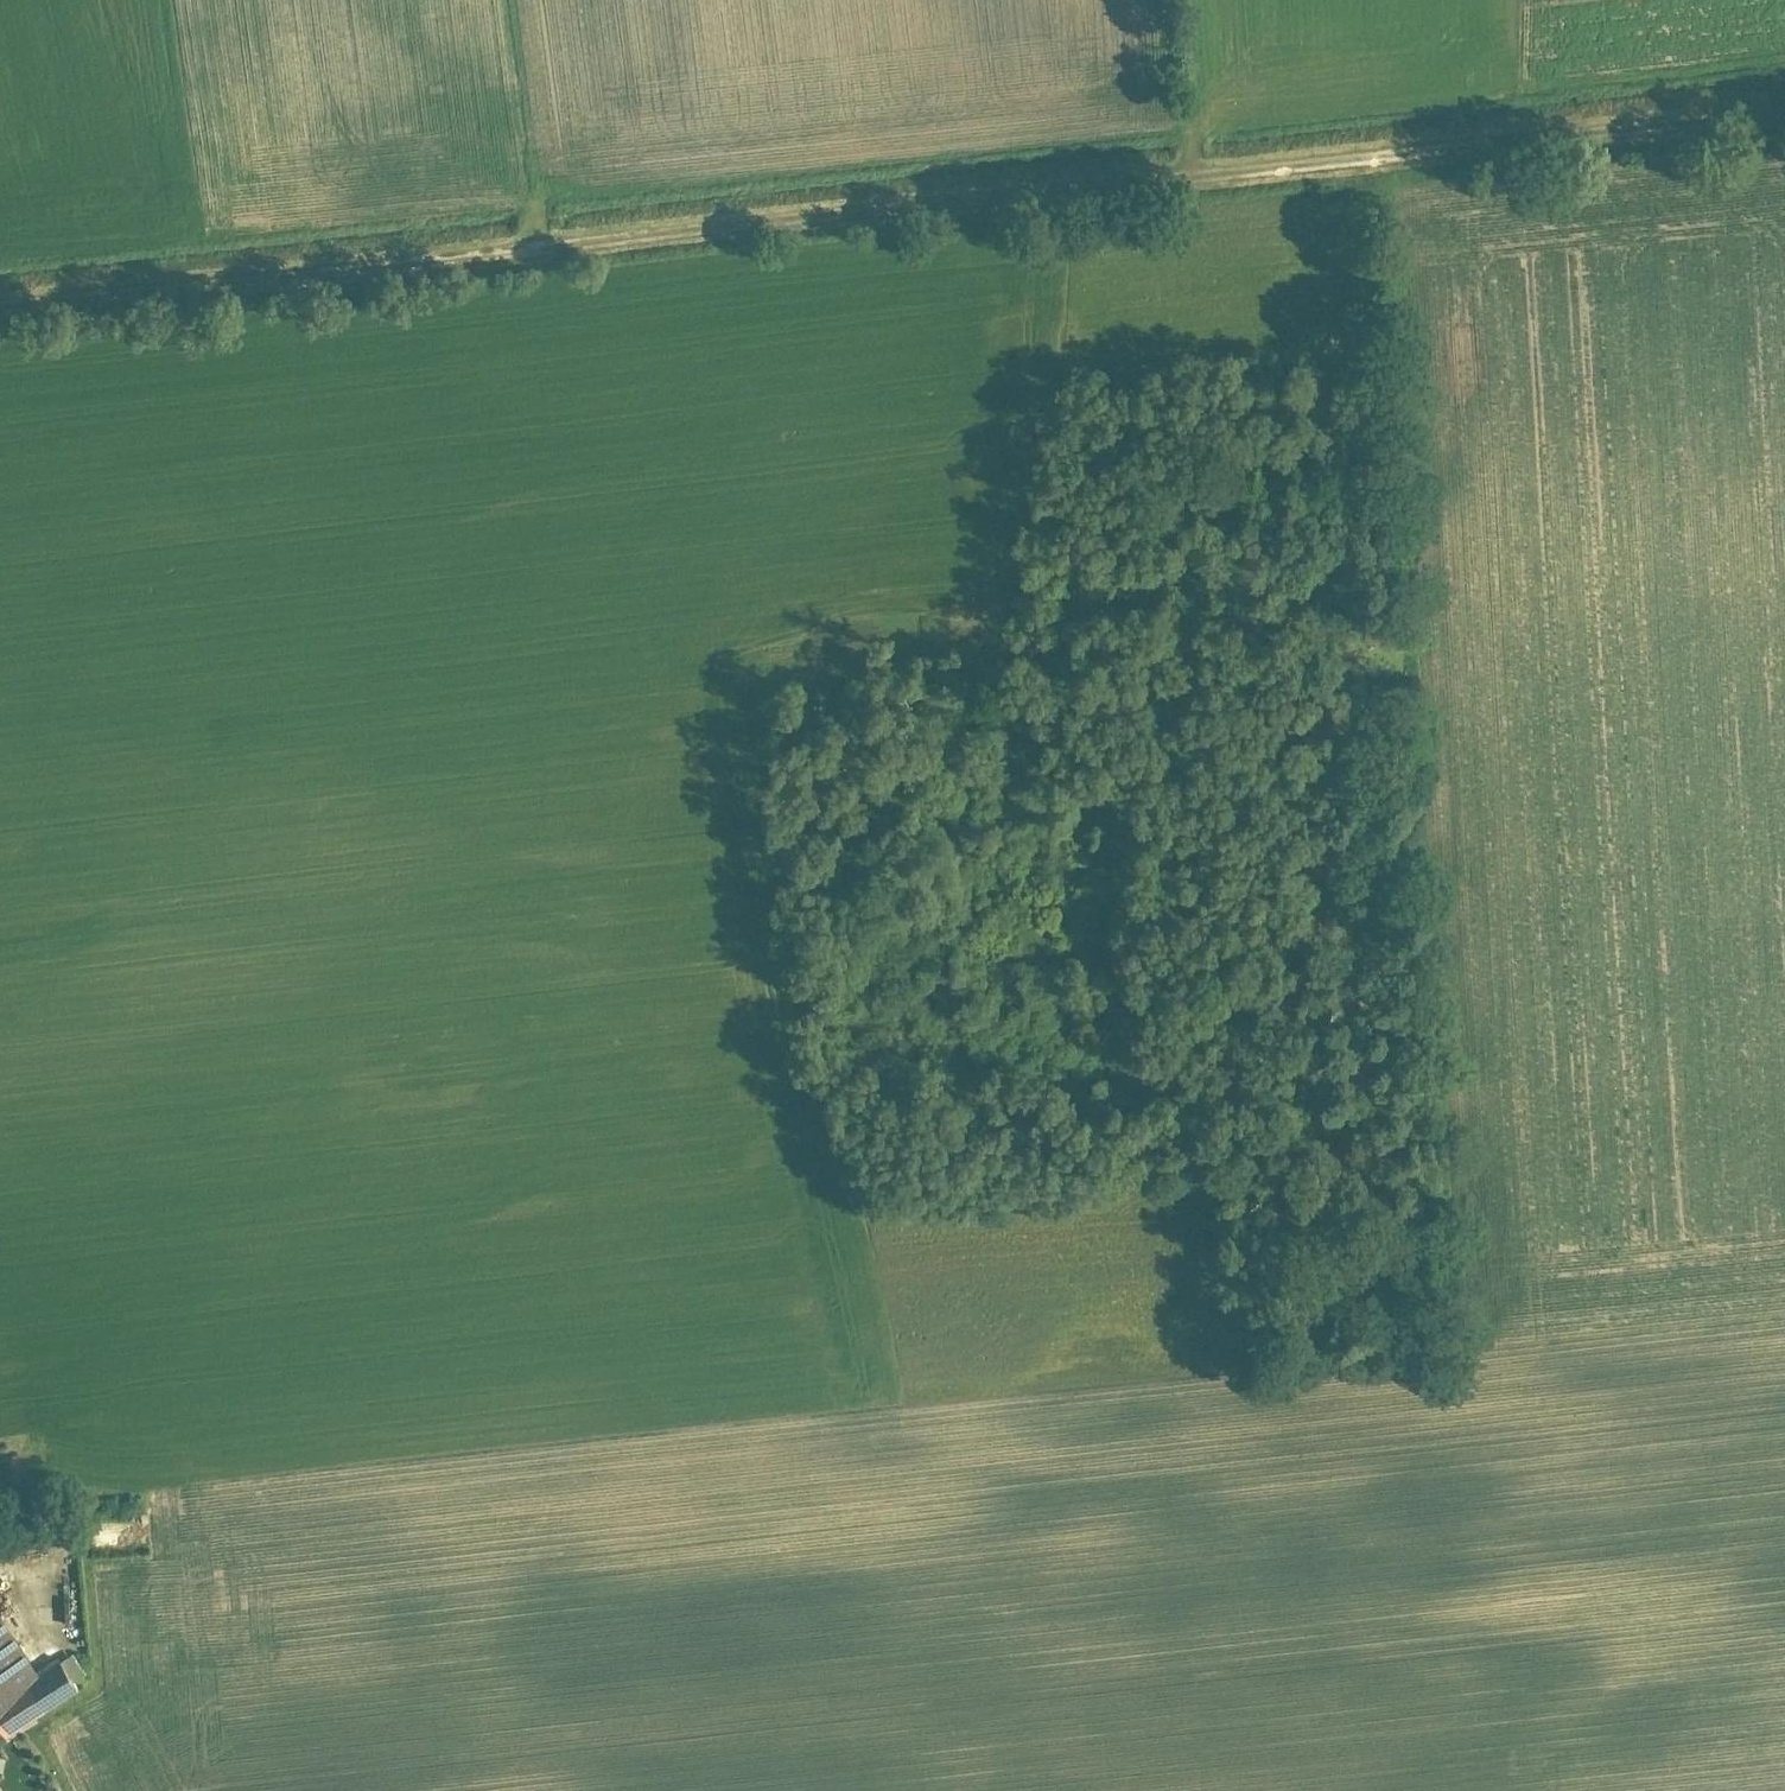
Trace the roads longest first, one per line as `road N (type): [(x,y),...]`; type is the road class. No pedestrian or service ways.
road 1 (track): [(1784,103),(0,301)]

